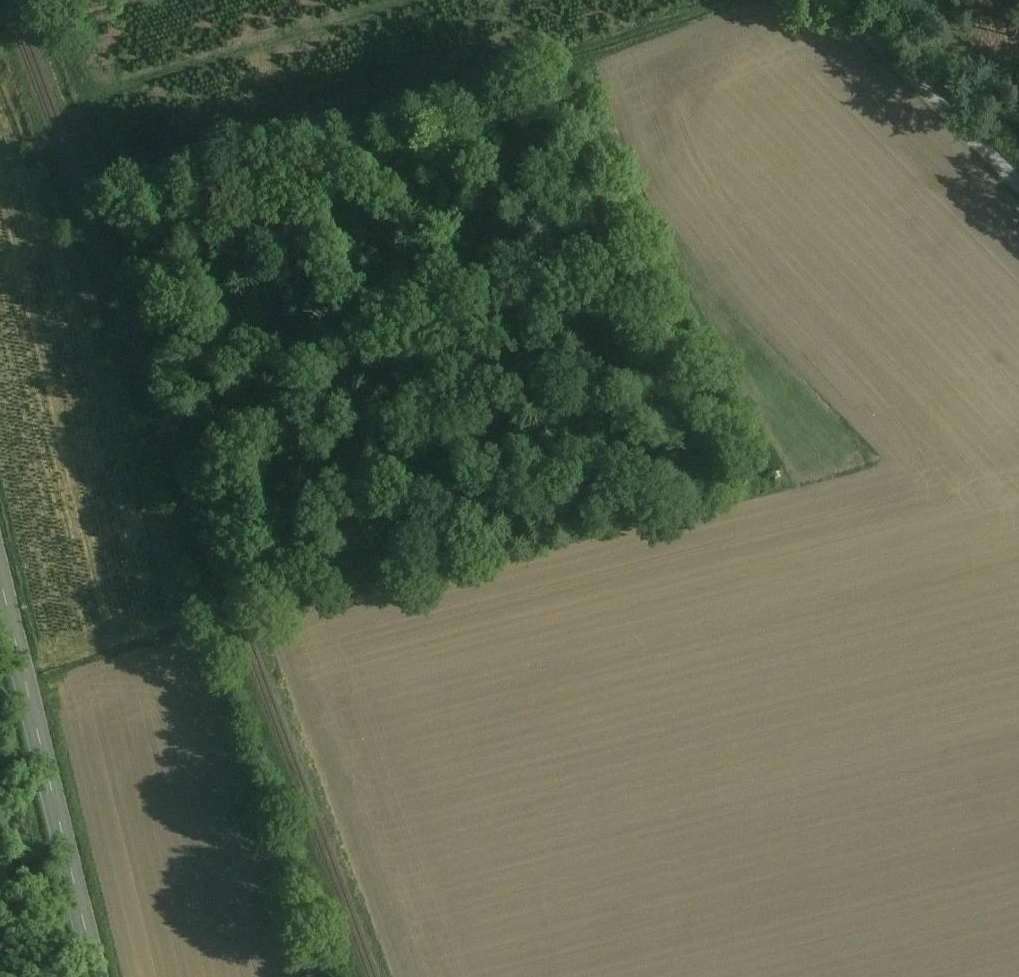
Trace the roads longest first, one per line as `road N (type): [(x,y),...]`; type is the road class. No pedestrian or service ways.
road 1 (tertiary): [(0,583),(97,976)]
road 2 (track): [(837,0),(1018,180)]

